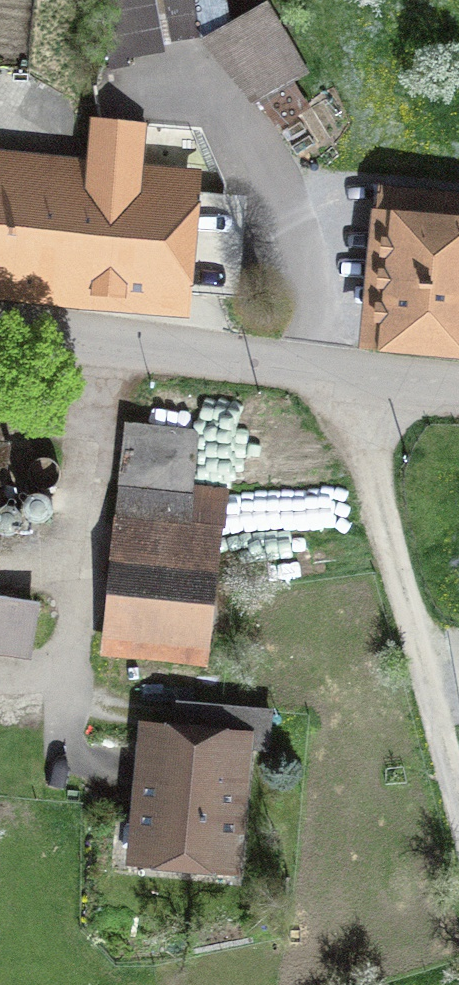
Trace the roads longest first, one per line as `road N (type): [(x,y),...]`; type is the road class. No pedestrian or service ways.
road 1 (residential): [(0,325),(458,387)]
road 2 (track): [(344,376),(458,803)]

